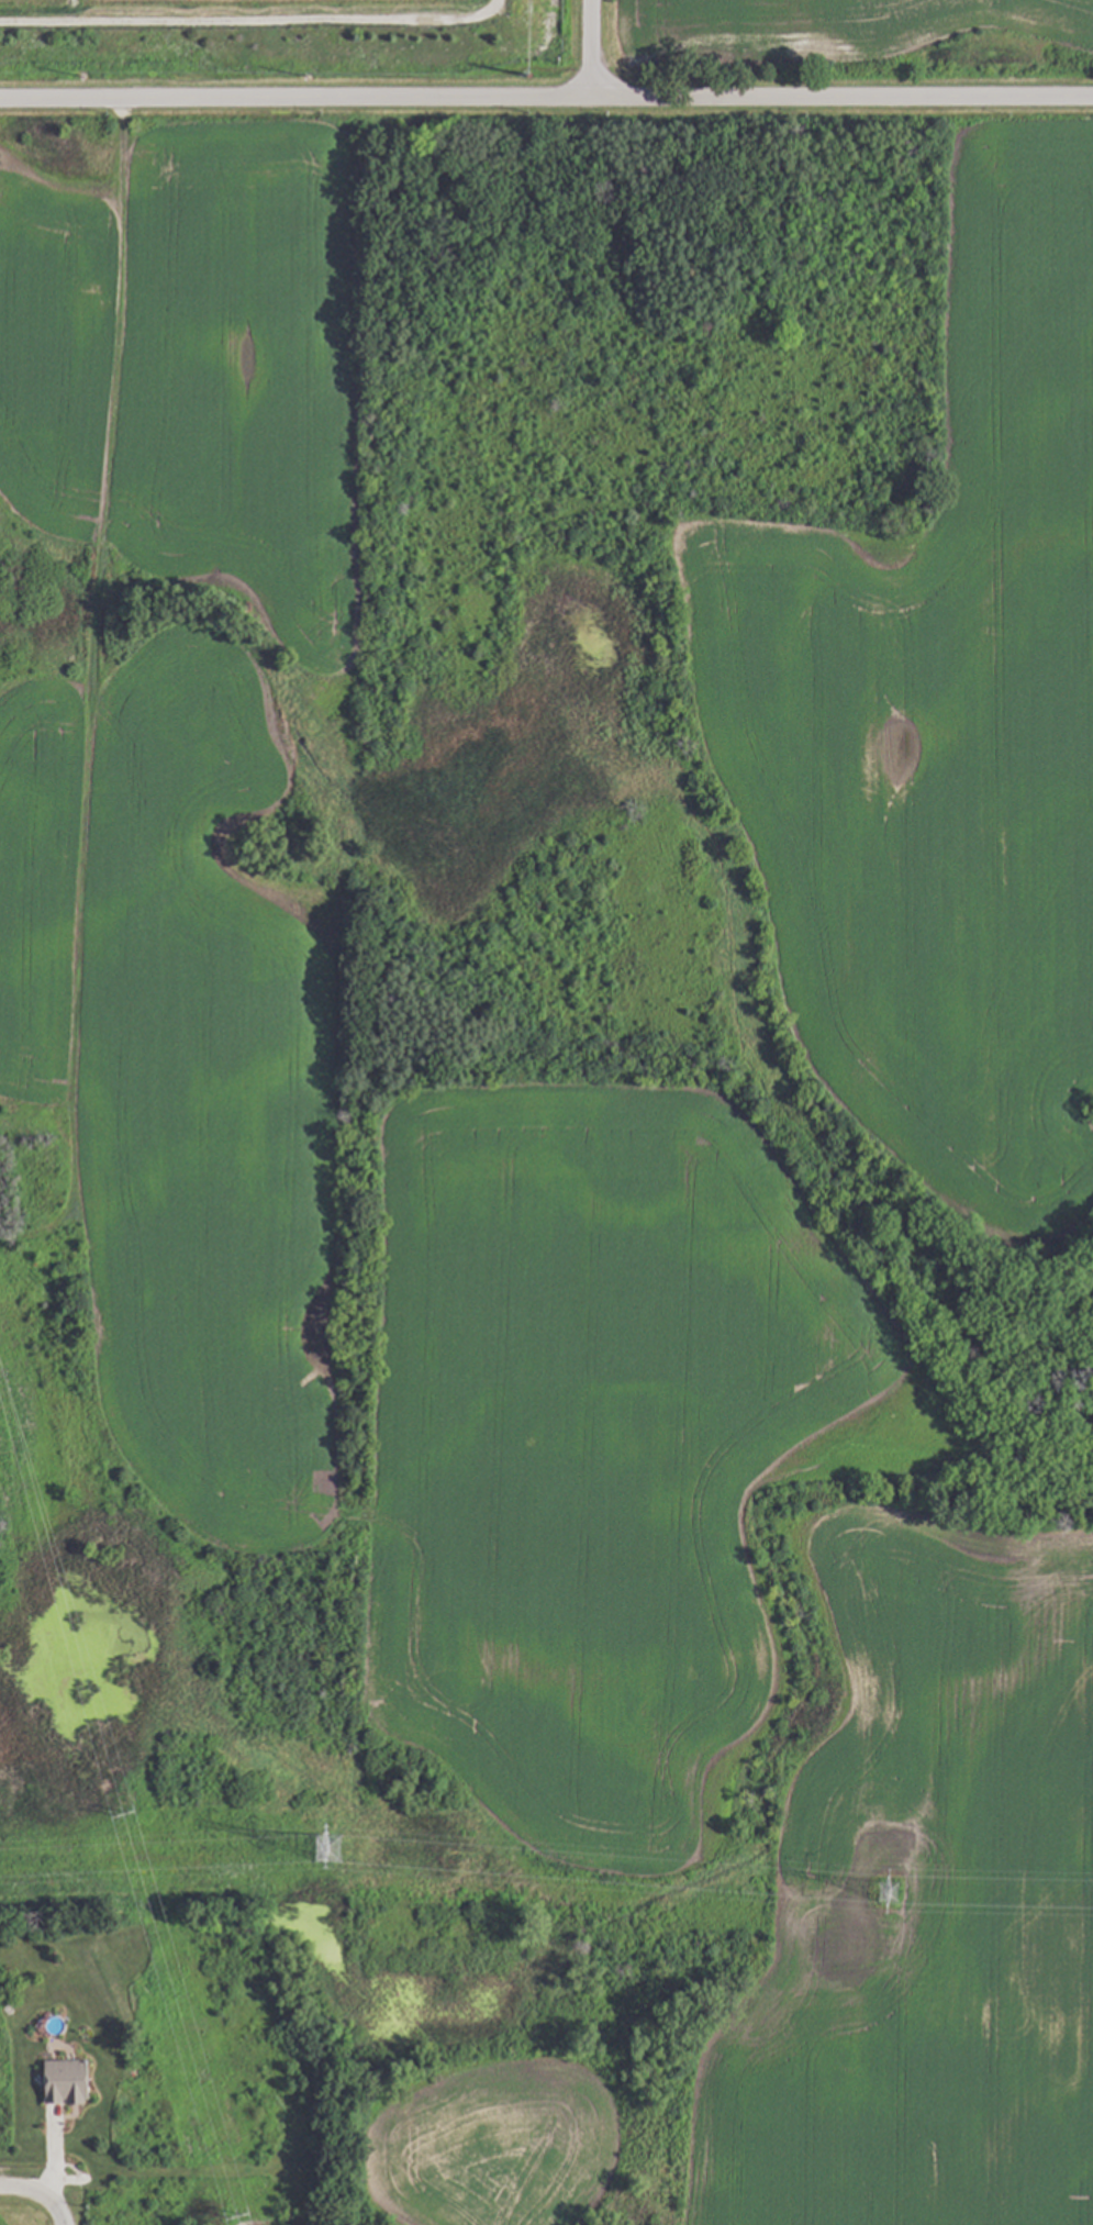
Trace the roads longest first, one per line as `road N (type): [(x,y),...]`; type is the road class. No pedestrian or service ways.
road 1 (residential): [(0,102),(1092,98)]

